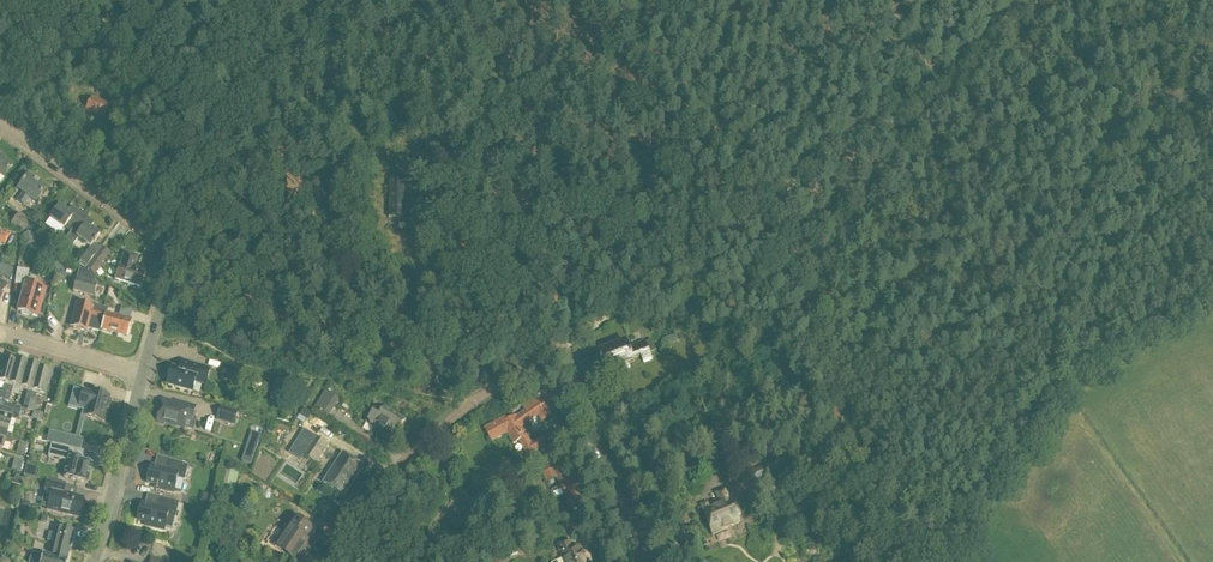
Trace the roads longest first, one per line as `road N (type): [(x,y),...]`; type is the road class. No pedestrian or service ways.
road 1 (track): [(908,548),(929,544),(956,521),(1000,449),(1055,386),(1195,299),(1212,268)]
road 2 (track): [(906,561),(908,548),(884,532),(849,428),(753,211)]
road 3 (track): [(753,211),(957,75),(1023,0)]
road 4 (residential): [(326,561),(395,467),(560,346)]
road 5 (tertiary): [(176,253),(279,0)]
road 6 (track): [(753,211),(738,167),(622,0)]
road 7 (track): [(560,346),(753,211)]
road 8 (residential): [(647,561),(560,346)]
road 9 (residential): [(176,253),(0,122)]
road 10 (tertiary): [(95,561),(143,374)]
road 11 (residential): [(143,374),(0,335)]
road 12 (tertiary): [(143,374),(176,253)]

